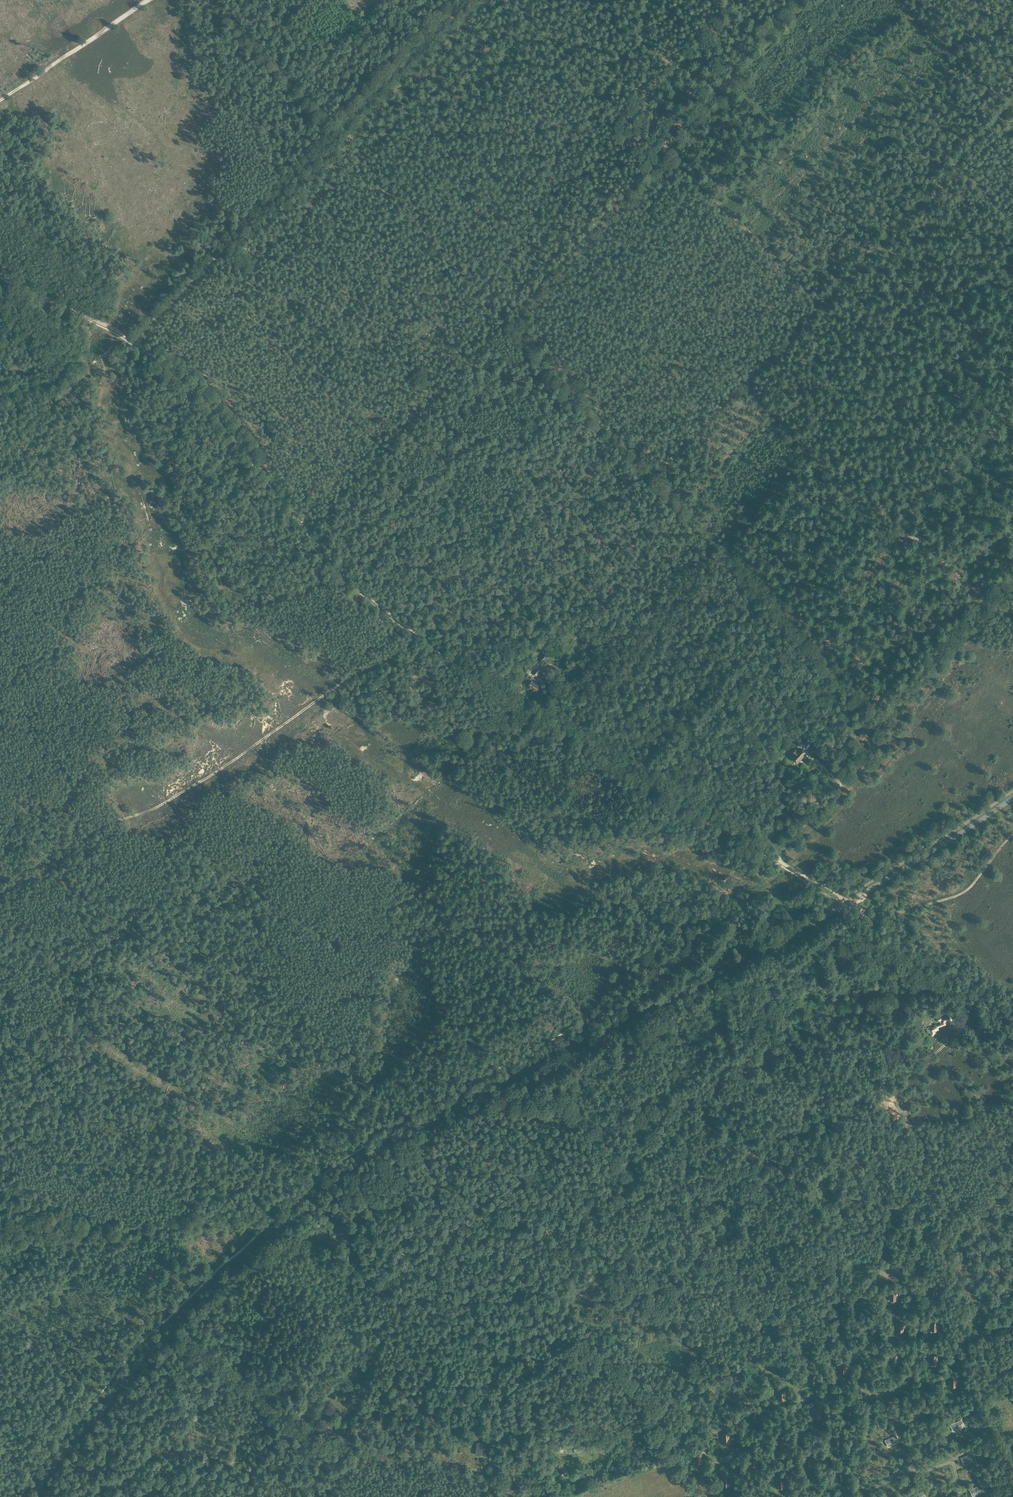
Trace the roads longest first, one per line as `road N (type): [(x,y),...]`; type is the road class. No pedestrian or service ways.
road 1 (tertiary): [(36,1496),(143,1360),(346,1170),(773,946),(1012,798)]
road 2 (track): [(757,847),(379,605),(322,548),(193,386),(117,331),(0,273)]
road 3 (track): [(332,139),(885,720),(832,775)]
road 4 (track): [(1012,224),(950,166),(653,473)]
road 5 (track): [(0,893),(102,826),(157,808),(213,774),(419,634)]
road 6 (track): [(131,344),(469,0)]
road 7 (track): [(172,1331),(307,1433),(544,1482),(555,1496)]
road 8 (track): [(820,305),(671,149),(807,0)]
road 9 (track): [(305,531),(507,320)]
road 10 (track): [(773,946),(852,1028),(908,1058),(931,1056),(964,1023)]
road 11 (track): [(745,382),(893,538)]
road 12 (track): [(0,1243),(203,1224)]
road 13 (track): [(148,0),(0,101)]
road 14 (track): [(1012,408),(893,538)]
road 15 (track): [(877,920),(963,893),(1012,834)]
road 16 (track): [(1012,1006),(877,920)]
road 17 (track): [(877,920),(757,847)]
road 18 (track): [(1012,611),(982,597),(904,529)]
road 19 (track): [(774,862),(839,789),(817,761)]
road 20 (track): [(893,538),(803,633)]
road 21 (track): [(108,1233),(0,1177)]

